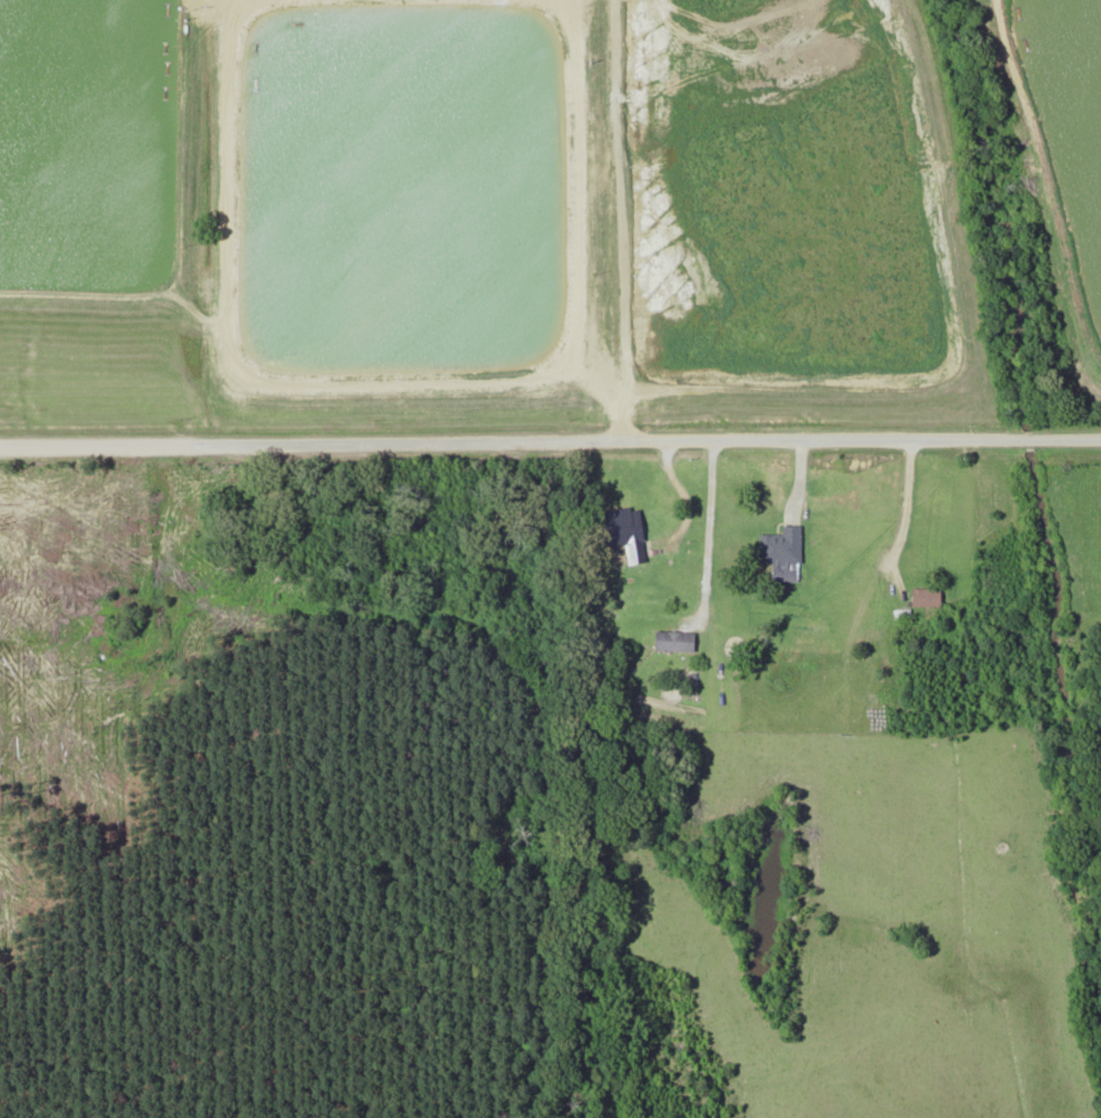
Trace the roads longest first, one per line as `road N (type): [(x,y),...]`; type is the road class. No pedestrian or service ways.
road 1 (residential): [(0,438),(1100,436)]

